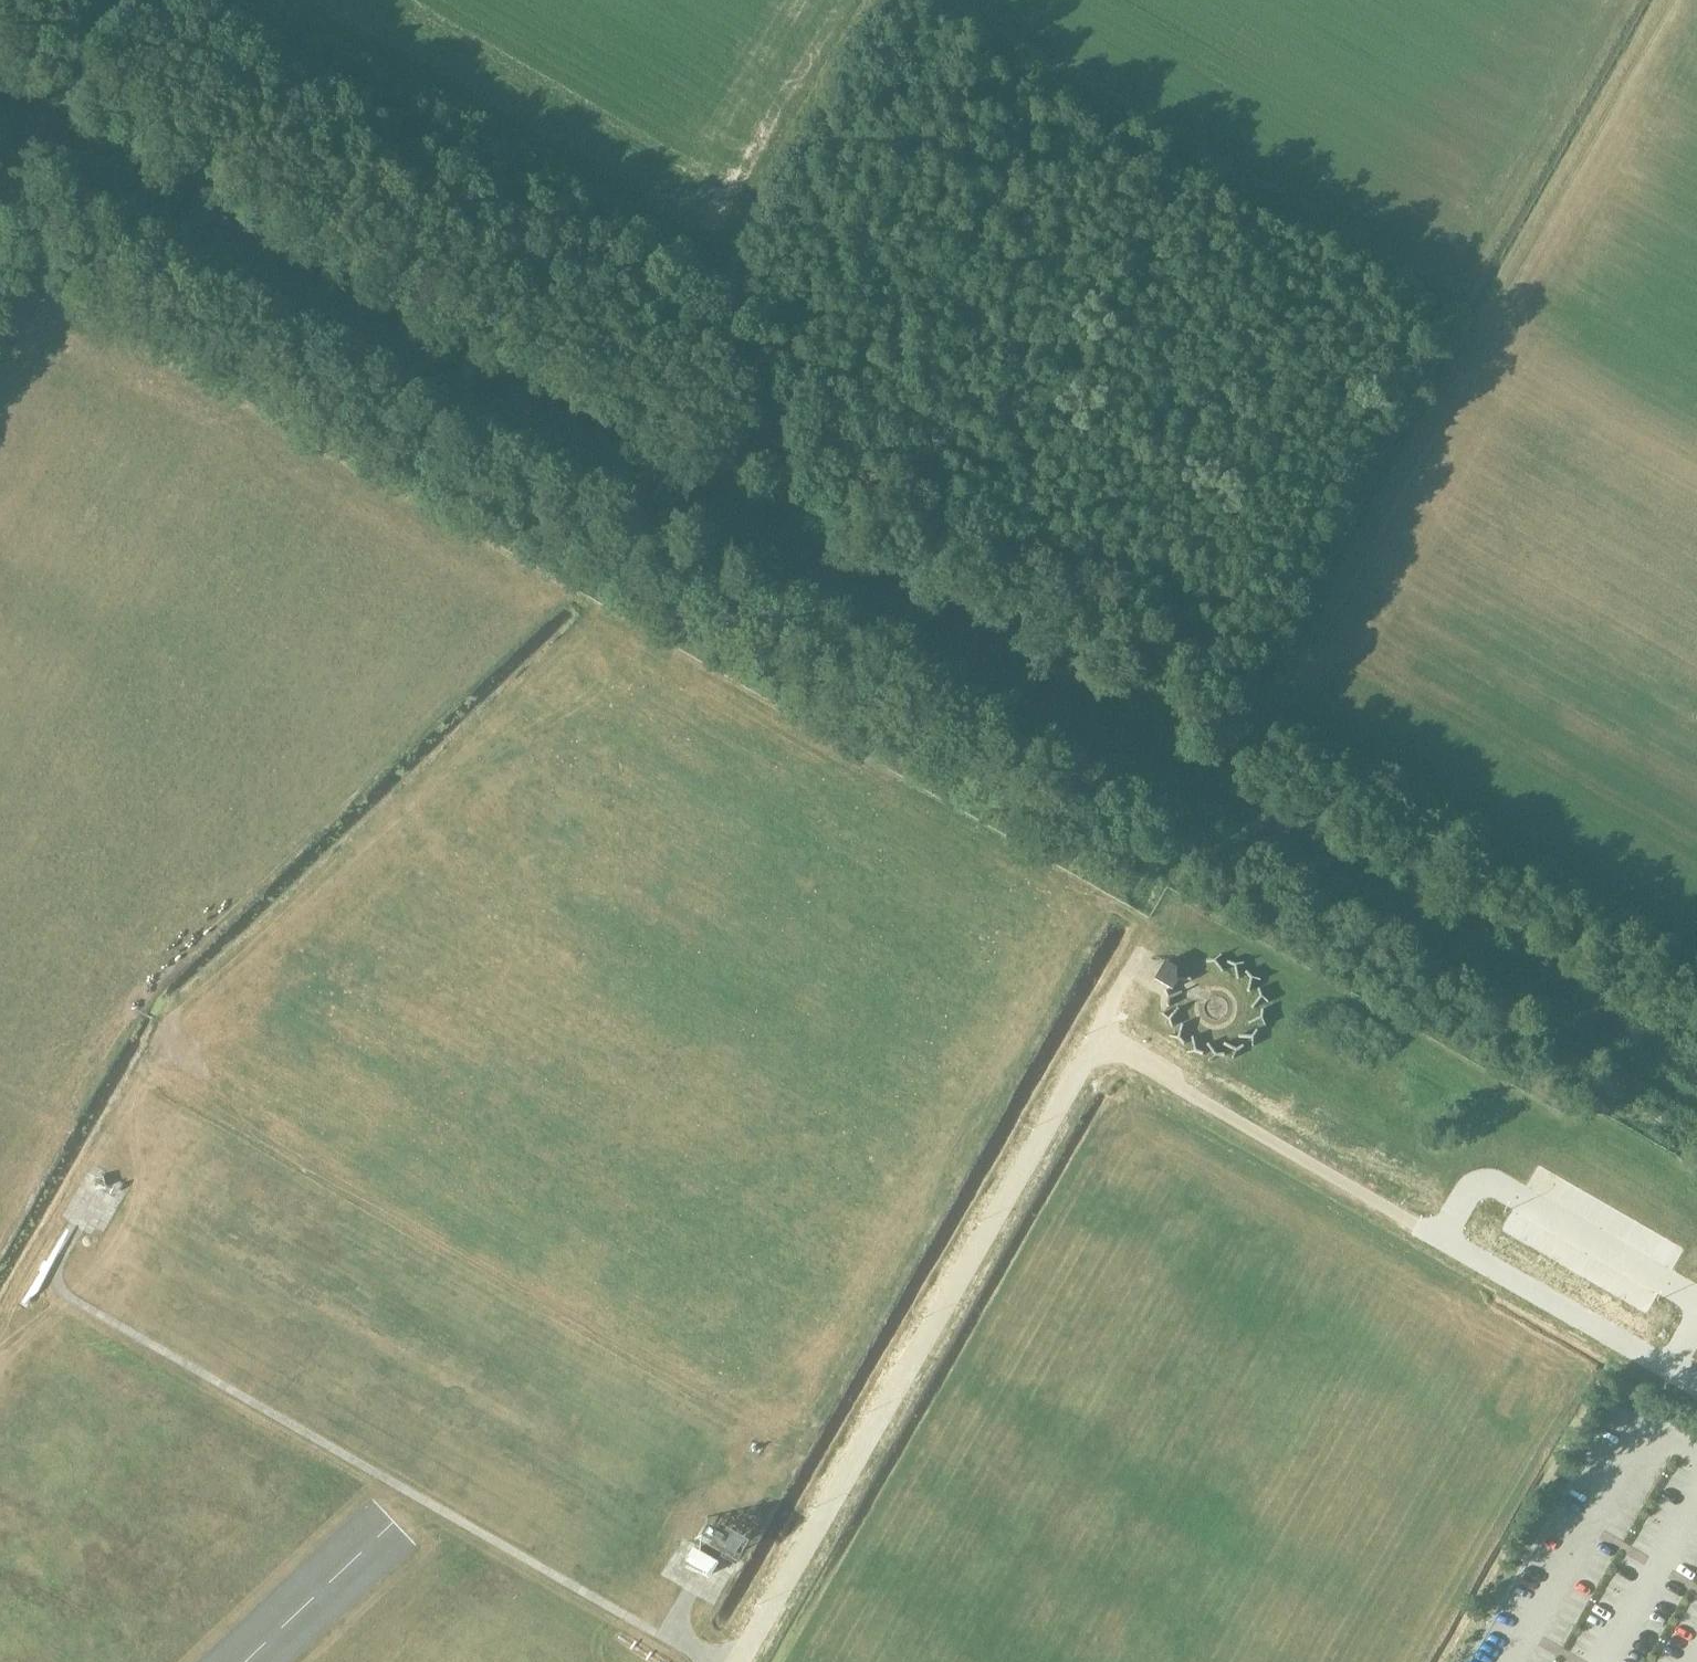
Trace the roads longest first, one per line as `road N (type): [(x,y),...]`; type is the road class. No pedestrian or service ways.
road 1 (track): [(1674,0),(1272,703)]
road 2 (track): [(0,145),(620,502)]

